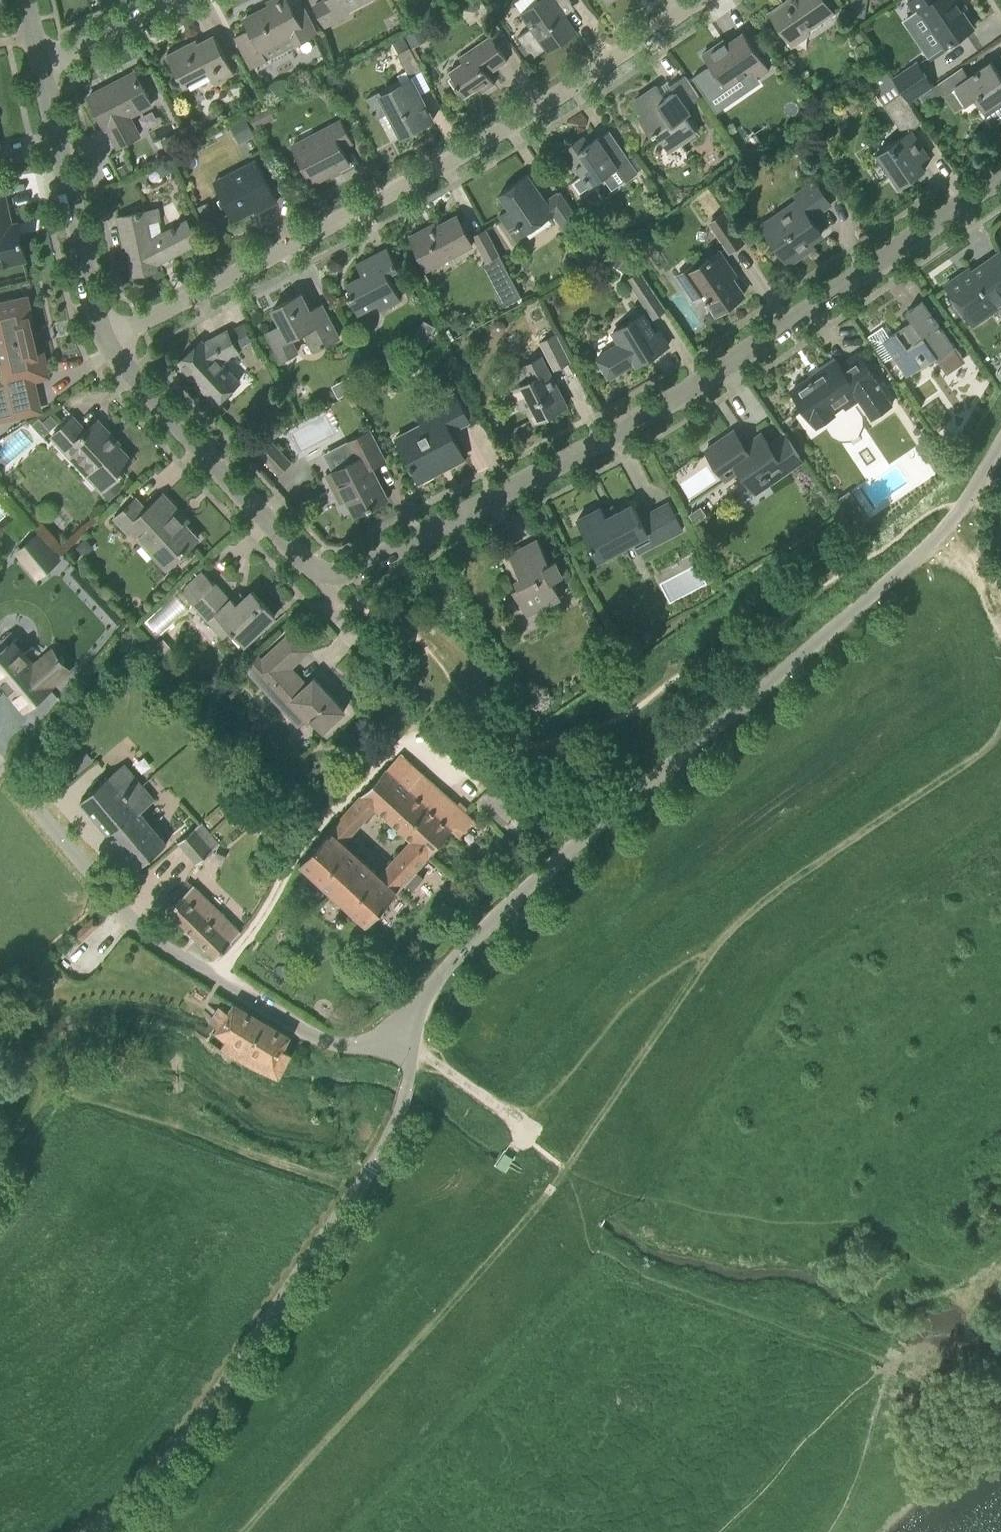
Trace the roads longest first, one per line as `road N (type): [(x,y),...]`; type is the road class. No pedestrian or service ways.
road 1 (residential): [(1000,178),(675,402),(329,585),(105,341)]
road 2 (unclassified): [(411,1052),(417,1014),(438,977),(494,920),(939,538),(1000,444)]
road 3 (track): [(721,938),(557,1183),(243,1531)]
road 4 (residential): [(105,341),(488,143),(697,0)]
road 5 (track): [(529,1129),(624,1000),(982,752),(1000,720)]
road 6 (unclassified): [(93,1531),(178,1454),(356,1190),(400,1112),(411,1052)]
road 7 (unclassified): [(411,1052),(318,1038),(145,936),(0,766)]
road 8 (residential): [(105,341),(42,68)]
road 9 (residential): [(42,68),(171,0)]
road 10 (track): [(411,1052),(529,1129)]

